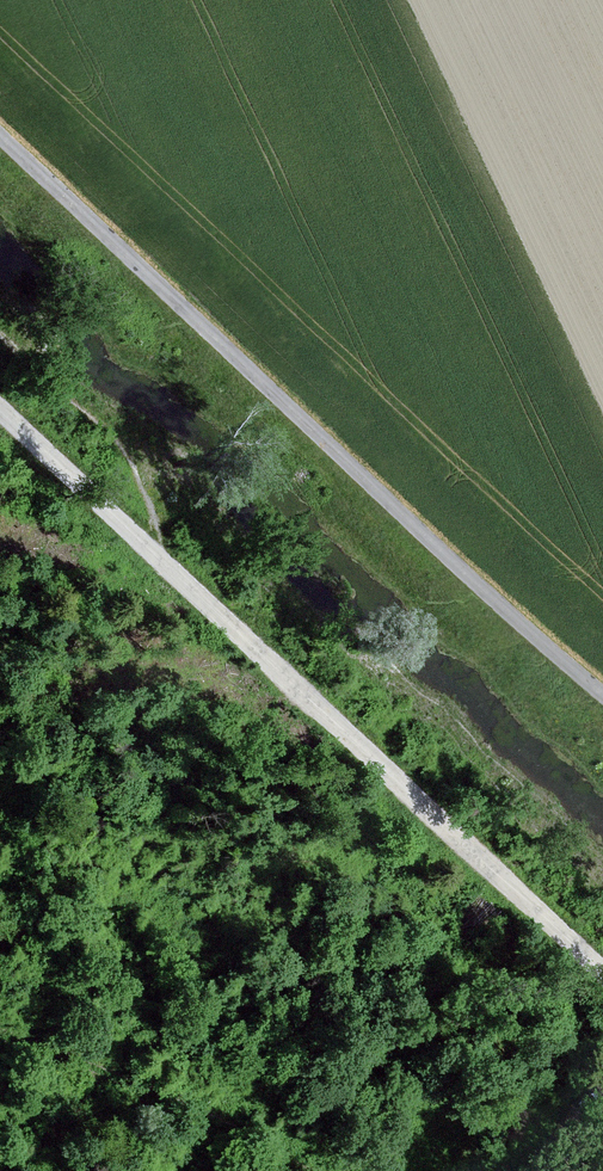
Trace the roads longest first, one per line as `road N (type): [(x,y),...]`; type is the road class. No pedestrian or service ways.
road 1 (unclassified): [(0,412),(602,975)]
road 2 (unclassified): [(0,135),(602,693)]

